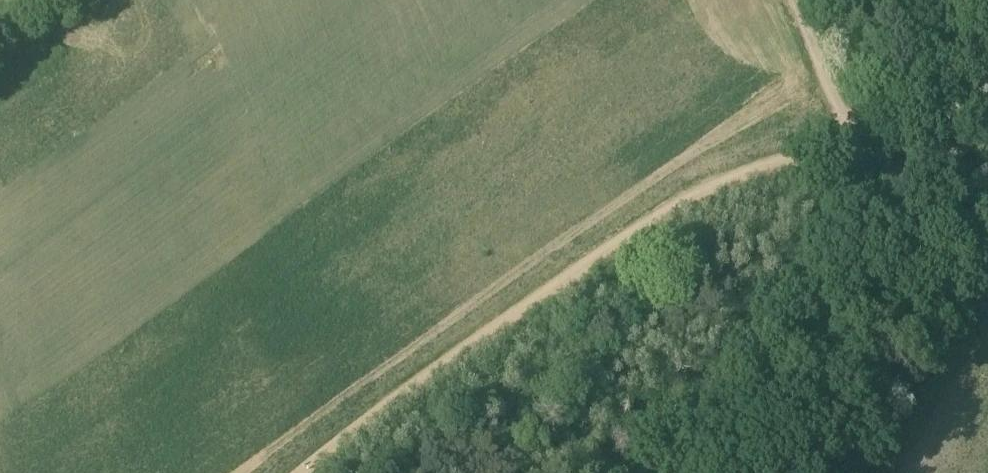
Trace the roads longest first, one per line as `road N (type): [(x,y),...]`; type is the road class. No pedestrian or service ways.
road 1 (track): [(857,149),(528,332),(334,472)]
road 2 (unclassified): [(987,219),(857,149),(796,0)]
road 3 (track): [(987,56),(857,149)]

